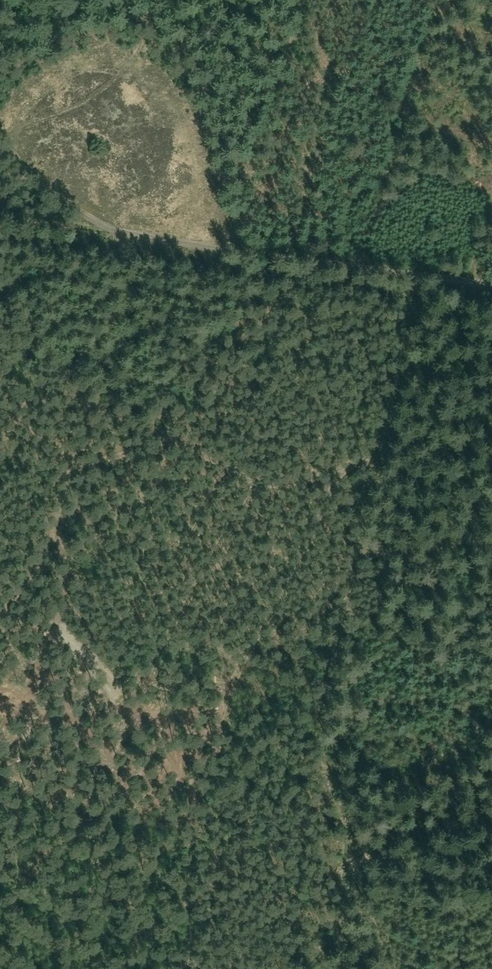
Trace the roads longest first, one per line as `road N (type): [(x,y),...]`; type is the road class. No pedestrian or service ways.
road 1 (track): [(293,968),(335,922),(313,710),(371,455)]
road 2 (track): [(178,968),(180,871),(197,801),(243,671),(297,568),(331,467)]
road 3 (track): [(491,288),(105,233),(0,159)]
road 4 (track): [(0,410),(63,451),(65,462),(159,445),(267,484),(331,467)]
road 5 (track): [(371,455),(418,278)]
road 6 (track): [(353,547),(491,540)]

